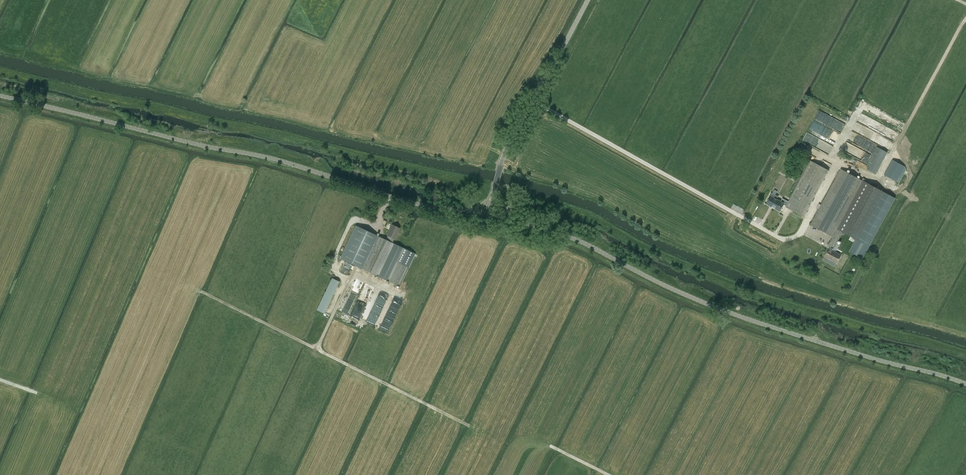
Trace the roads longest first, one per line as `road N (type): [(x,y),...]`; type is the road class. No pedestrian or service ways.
road 1 (track): [(965,349),(754,293),(591,215),(506,187),(486,189),(463,175),(0,66)]
road 2 (unclassified): [(965,385),(731,314),(569,237),(488,213)]
road 3 (unclassified): [(488,213),(416,205),(271,159),(0,96)]
road 4 (track): [(469,425),(207,295)]
road 5 (unclassified): [(488,213),(505,148),(588,0)]
road 6 (track): [(839,160),(878,182),(965,20)]
road 7 (track): [(317,352),(350,281),(374,293),(403,228),(379,217),(388,196)]

